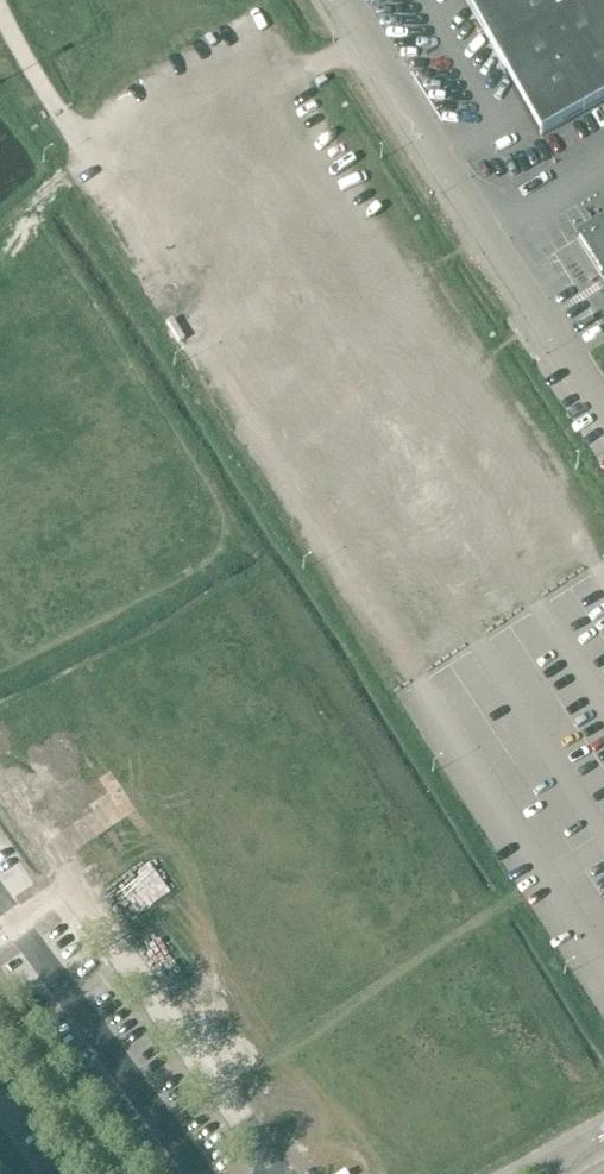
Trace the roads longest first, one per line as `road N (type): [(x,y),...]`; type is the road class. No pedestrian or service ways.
road 1 (unclassified): [(603,406),(340,0)]
road 2 (unclassified): [(282,1173),(94,920),(36,962)]
road 3 (unclassified): [(192,1173),(36,962)]

